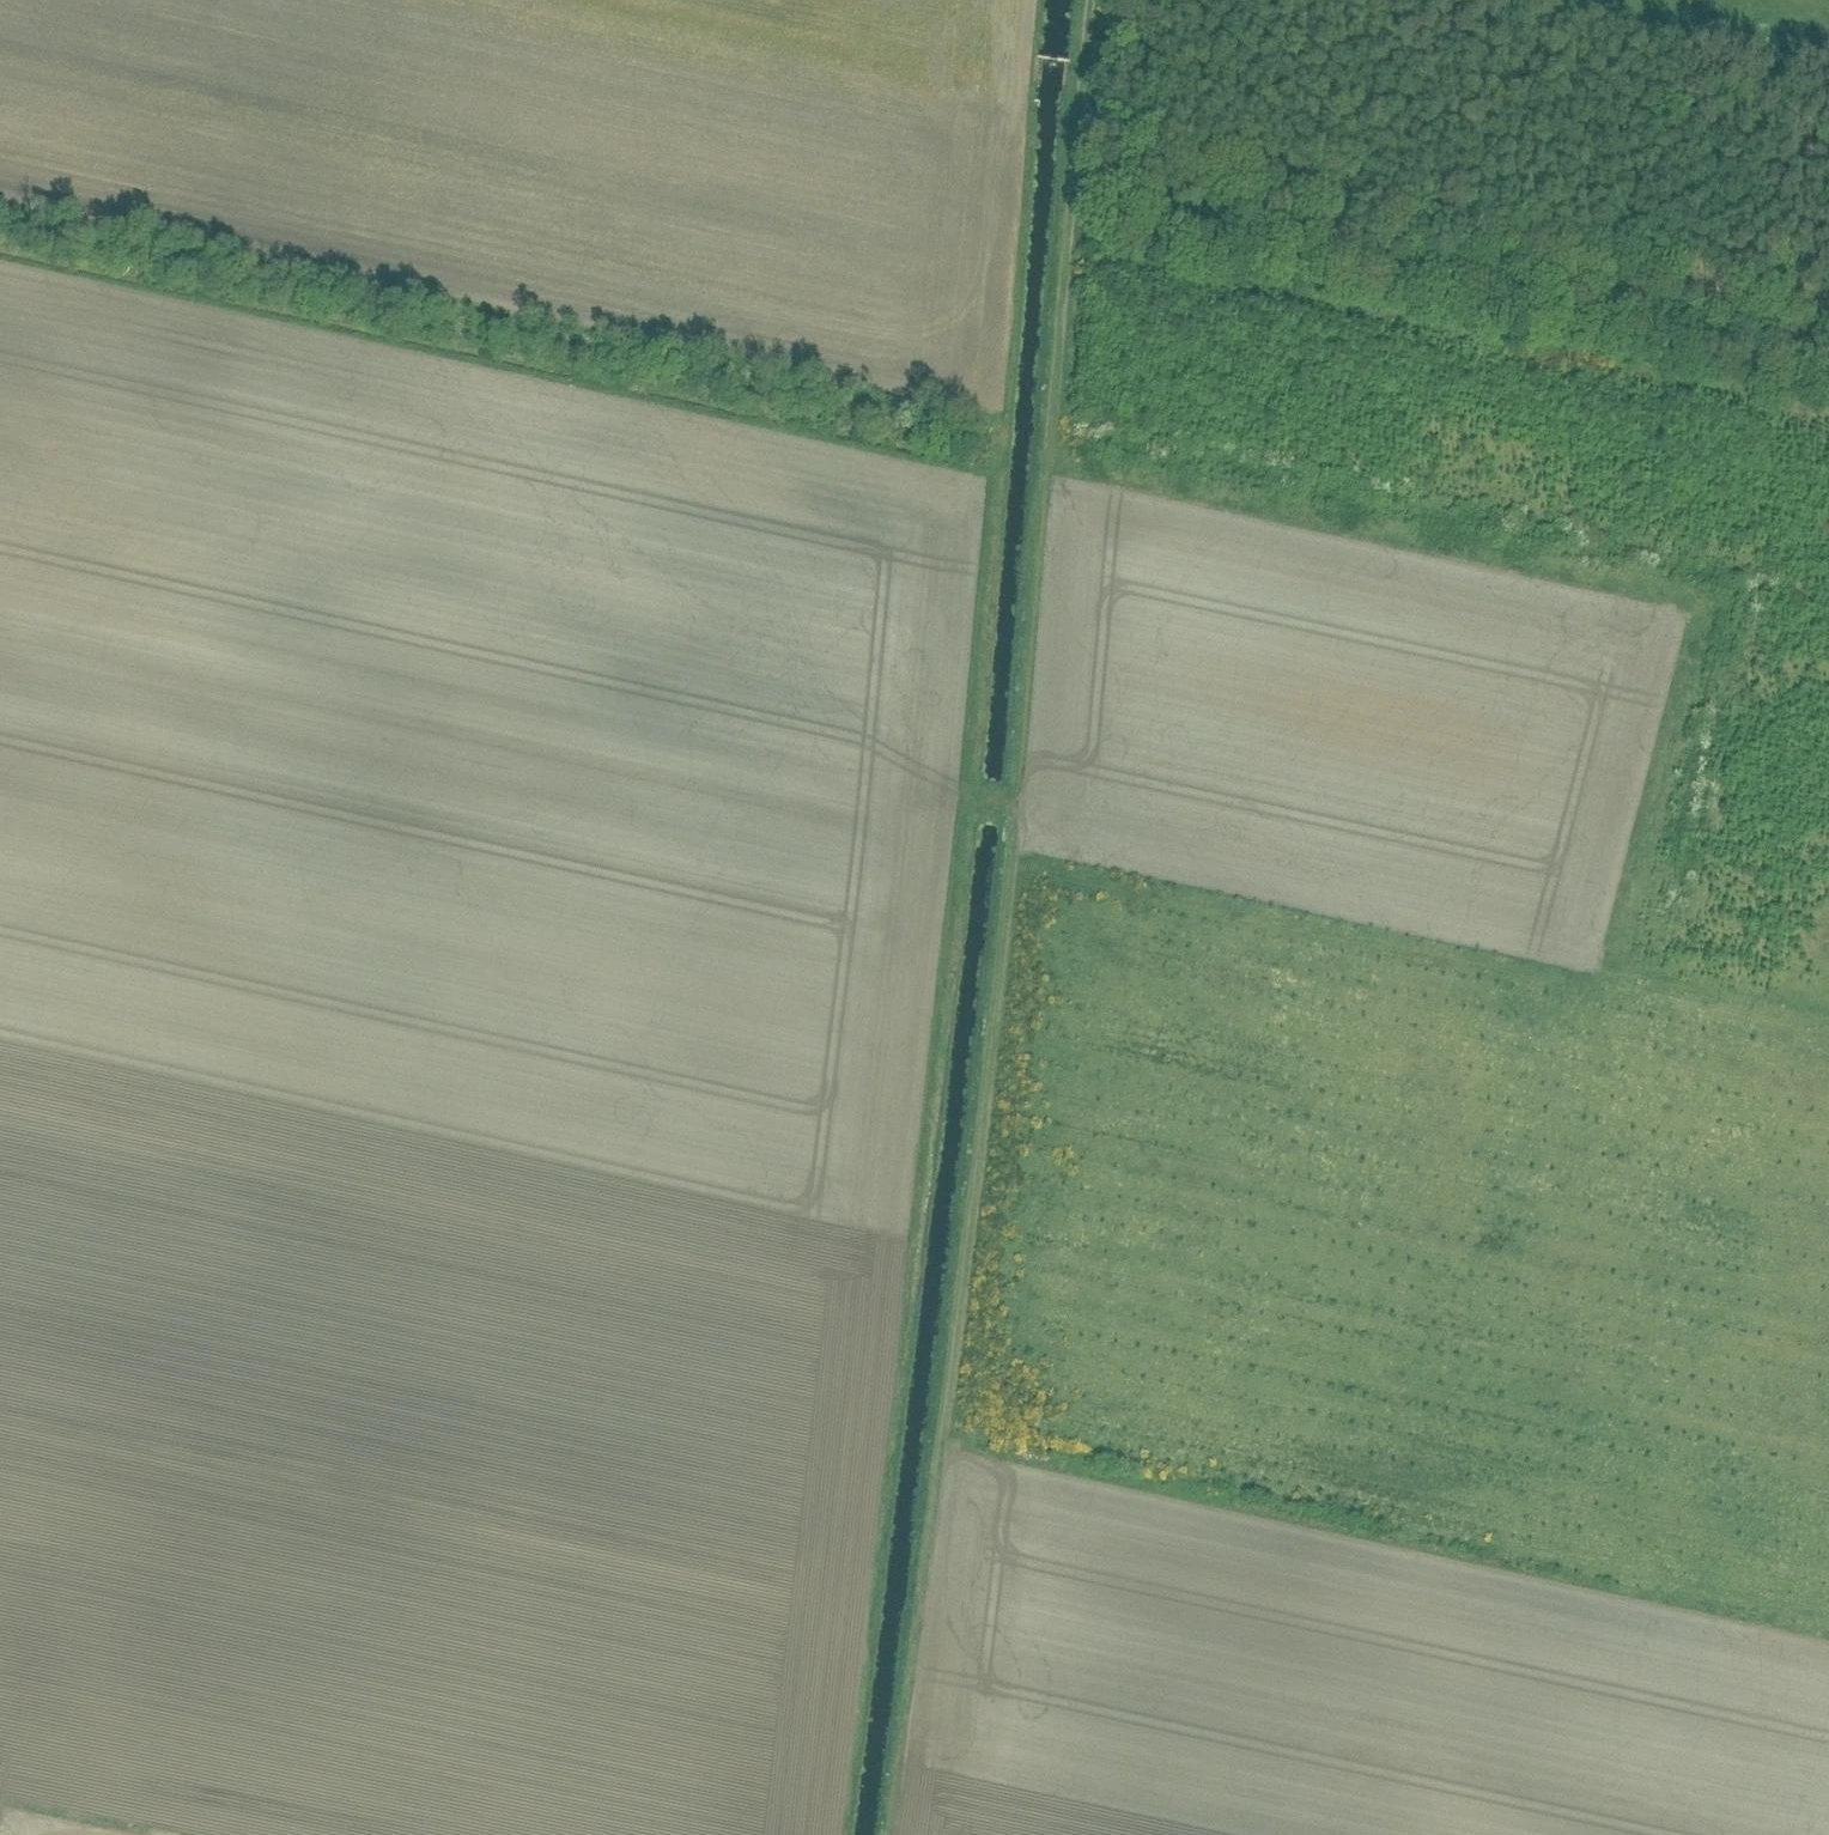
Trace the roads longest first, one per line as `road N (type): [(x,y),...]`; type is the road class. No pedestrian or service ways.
road 1 (track): [(1090,0),(1070,197)]

